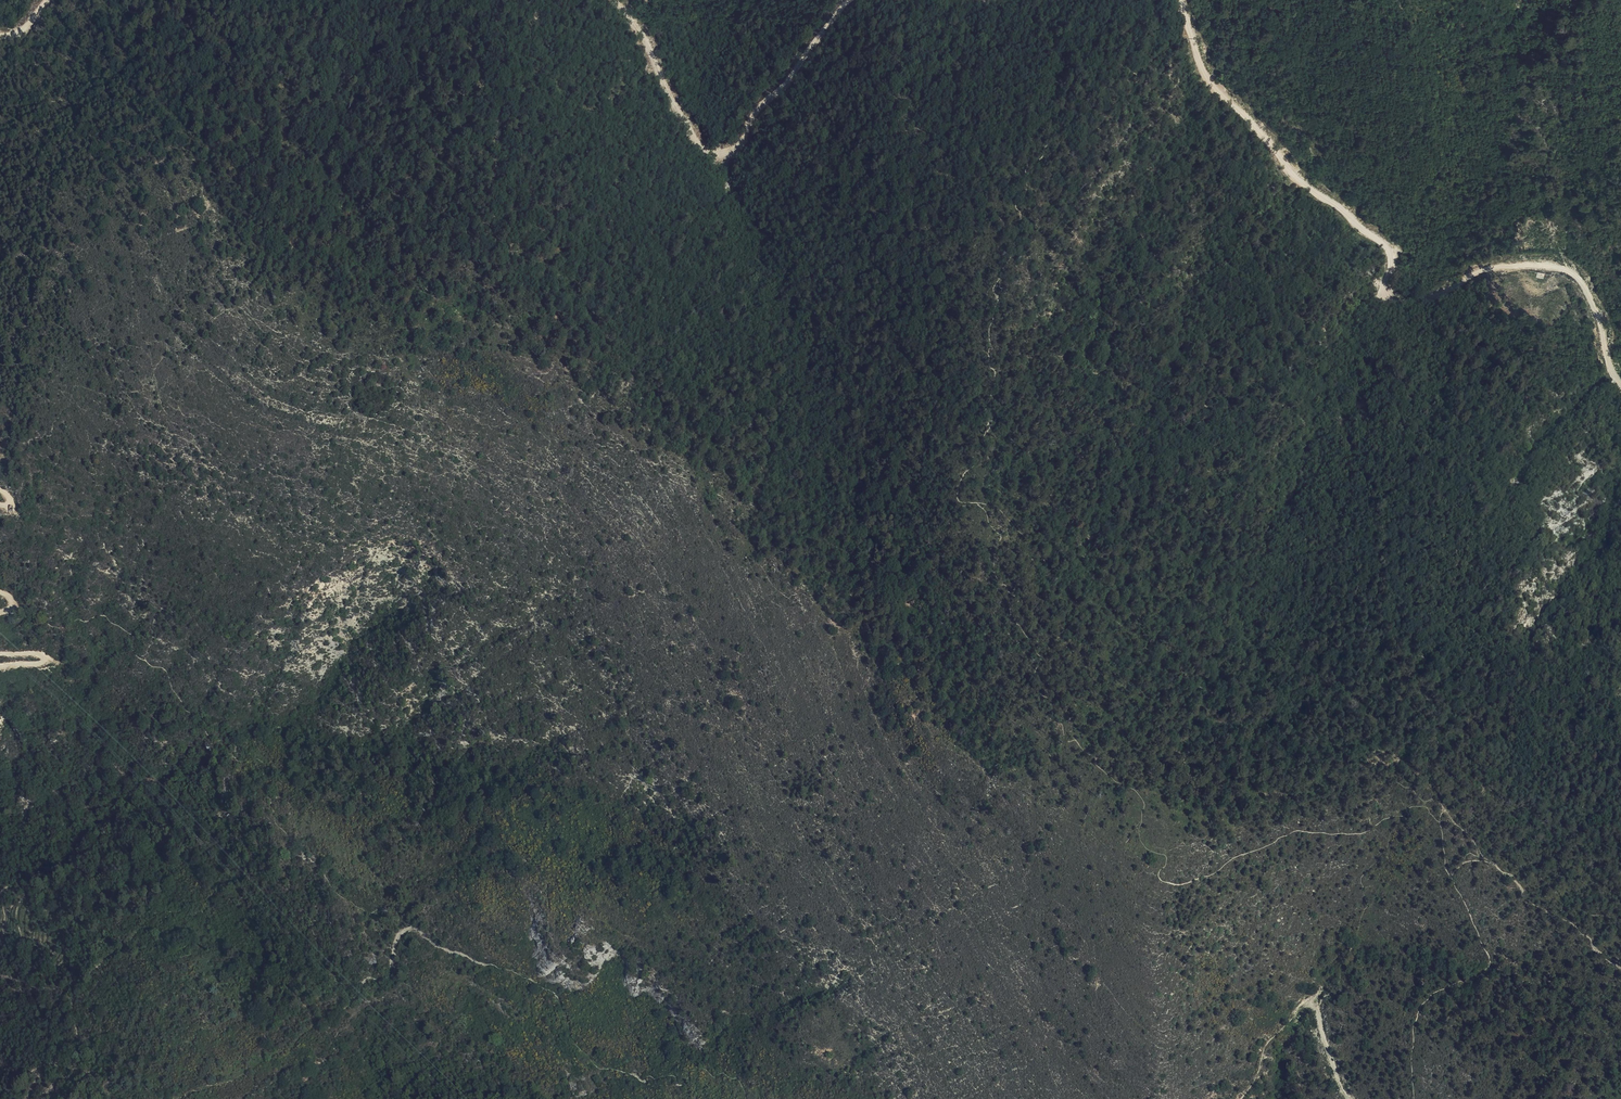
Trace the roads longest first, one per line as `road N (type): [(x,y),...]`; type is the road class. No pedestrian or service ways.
road 1 (track): [(1620,386),(1588,294),(1567,269),(1488,268),(1432,298),(1393,292),(1387,247),(1298,178),(1208,79),(1183,0)]
road 2 (track): [(614,0),(643,37),(698,144),(728,155),(849,0)]

